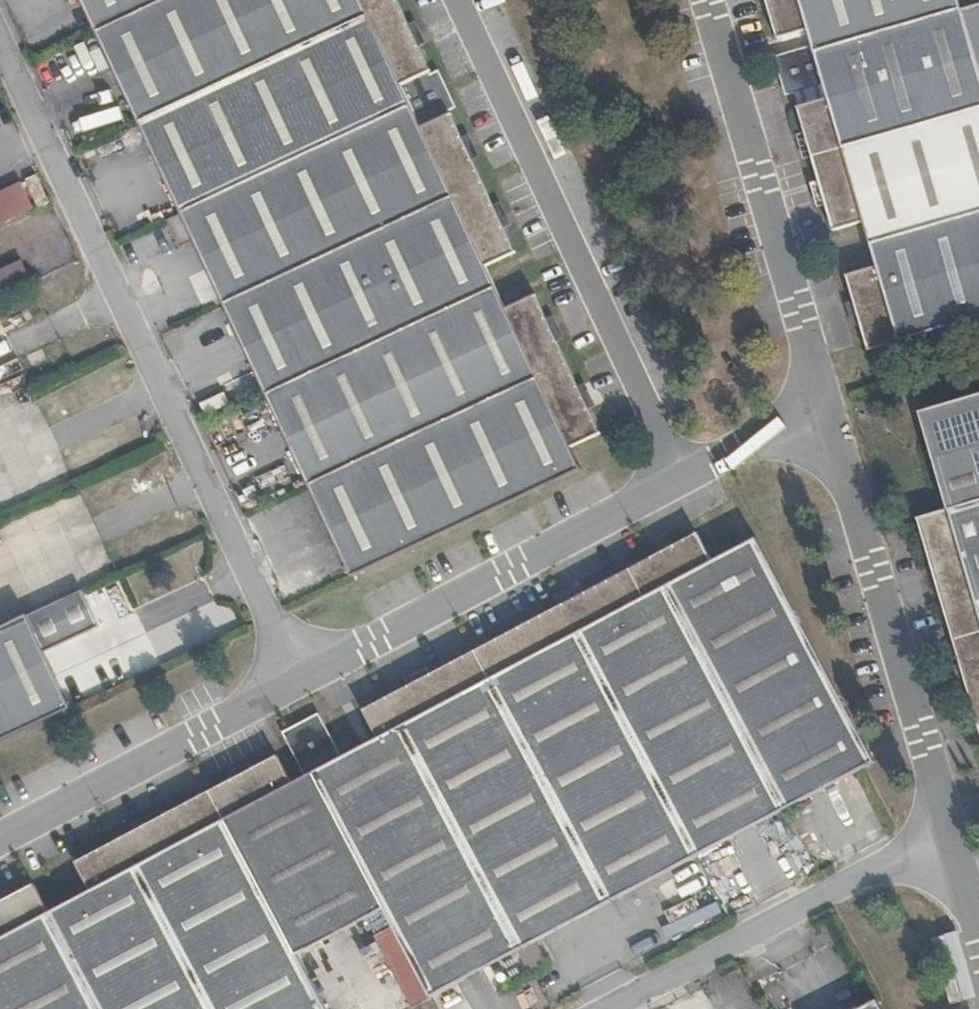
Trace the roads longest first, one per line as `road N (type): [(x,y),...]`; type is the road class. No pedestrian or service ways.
road 1 (unclassified): [(0,837),(451,597),(828,416)]
road 2 (unclassified): [(978,931),(828,416)]
road 3 (unclassified): [(828,416),(707,0)]

